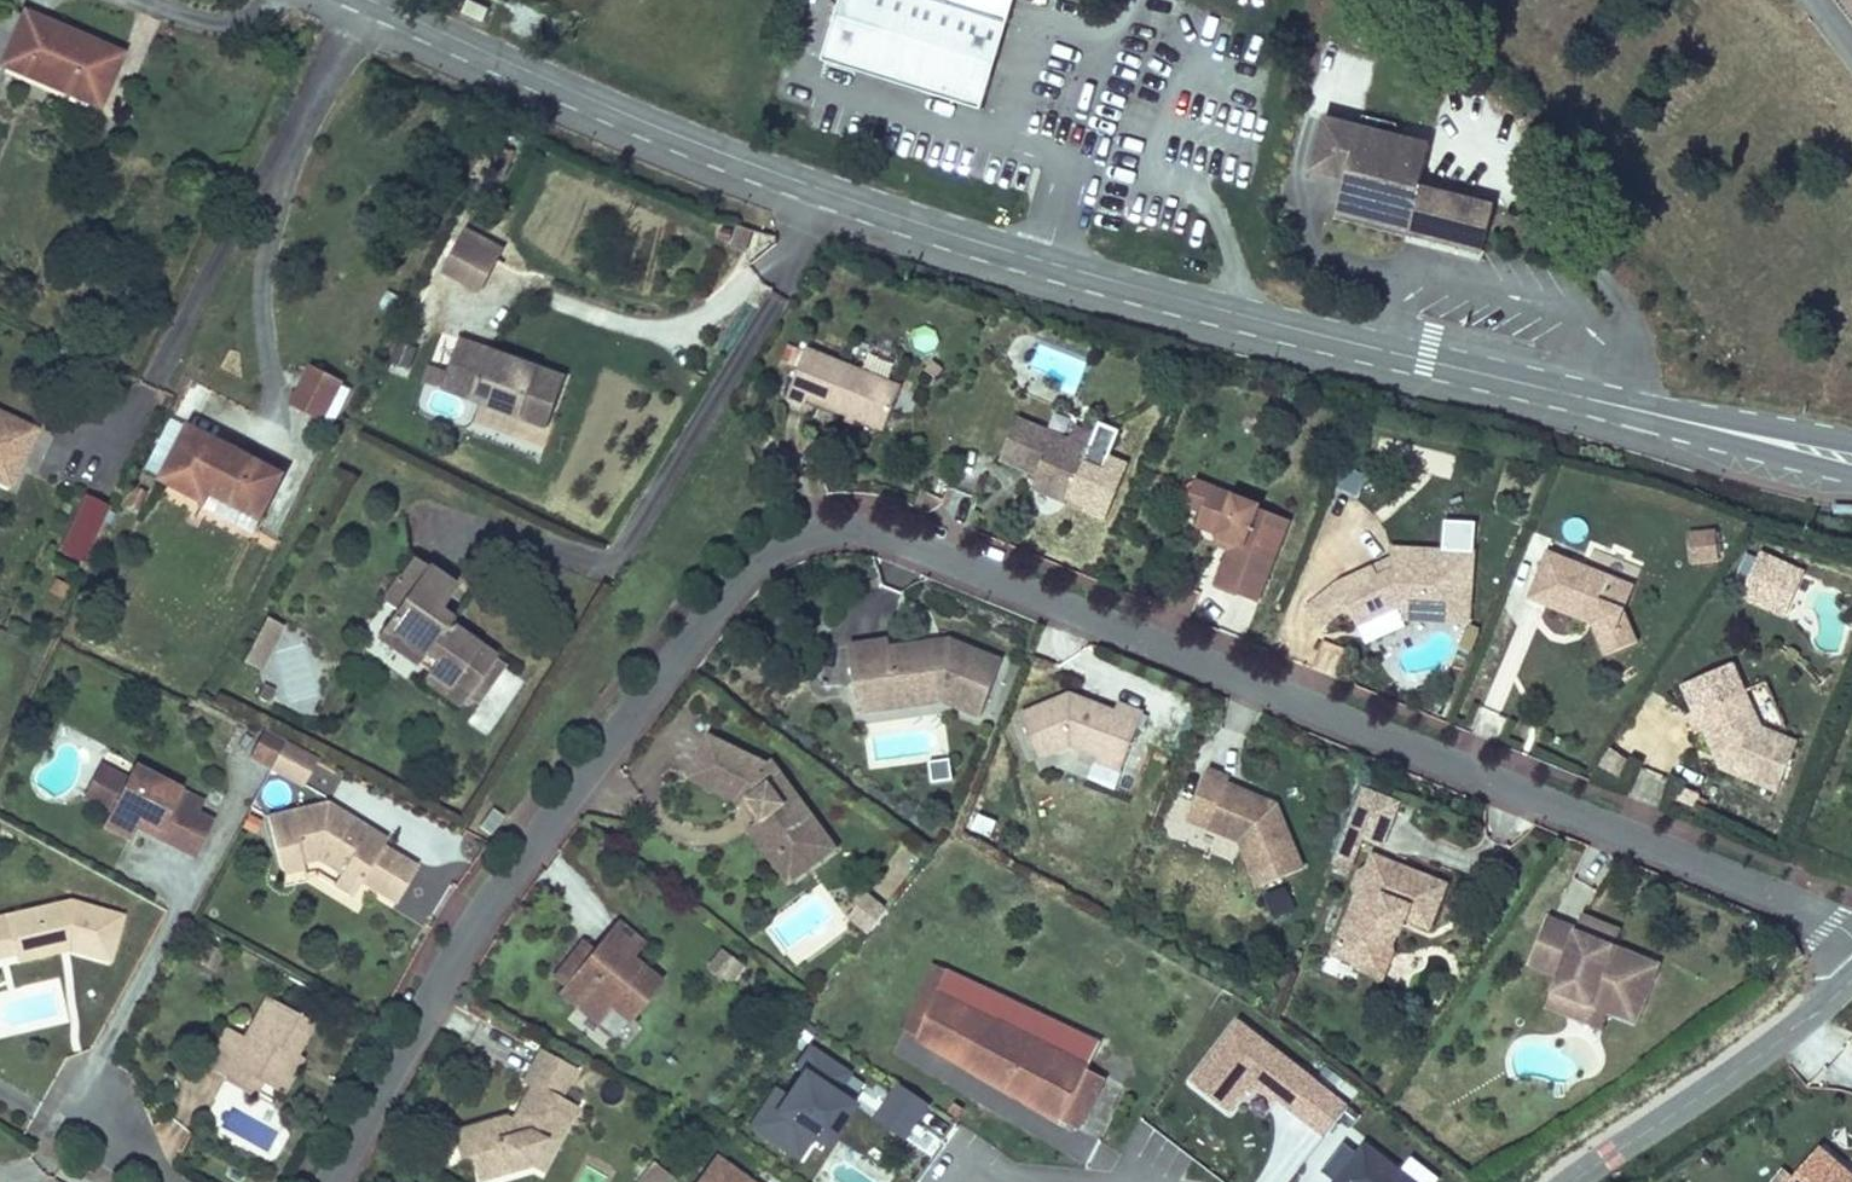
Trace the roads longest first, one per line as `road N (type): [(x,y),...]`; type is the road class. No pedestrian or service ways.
road 1 (residential): [(1851,941),(1784,899),(895,540),(827,532),(767,553),(741,579),(540,832),(452,960),(332,1181)]
road 2 (secondary): [(363,0),(570,94),(937,232),(1105,281),(1723,433)]
road 3 (tertiary): [(1571,1181),(1792,1031),(1851,974)]
road 4 (secondary): [(1723,433),(1736,446),(1851,477)]
road 5 (secondary): [(1851,447),(1723,433)]

